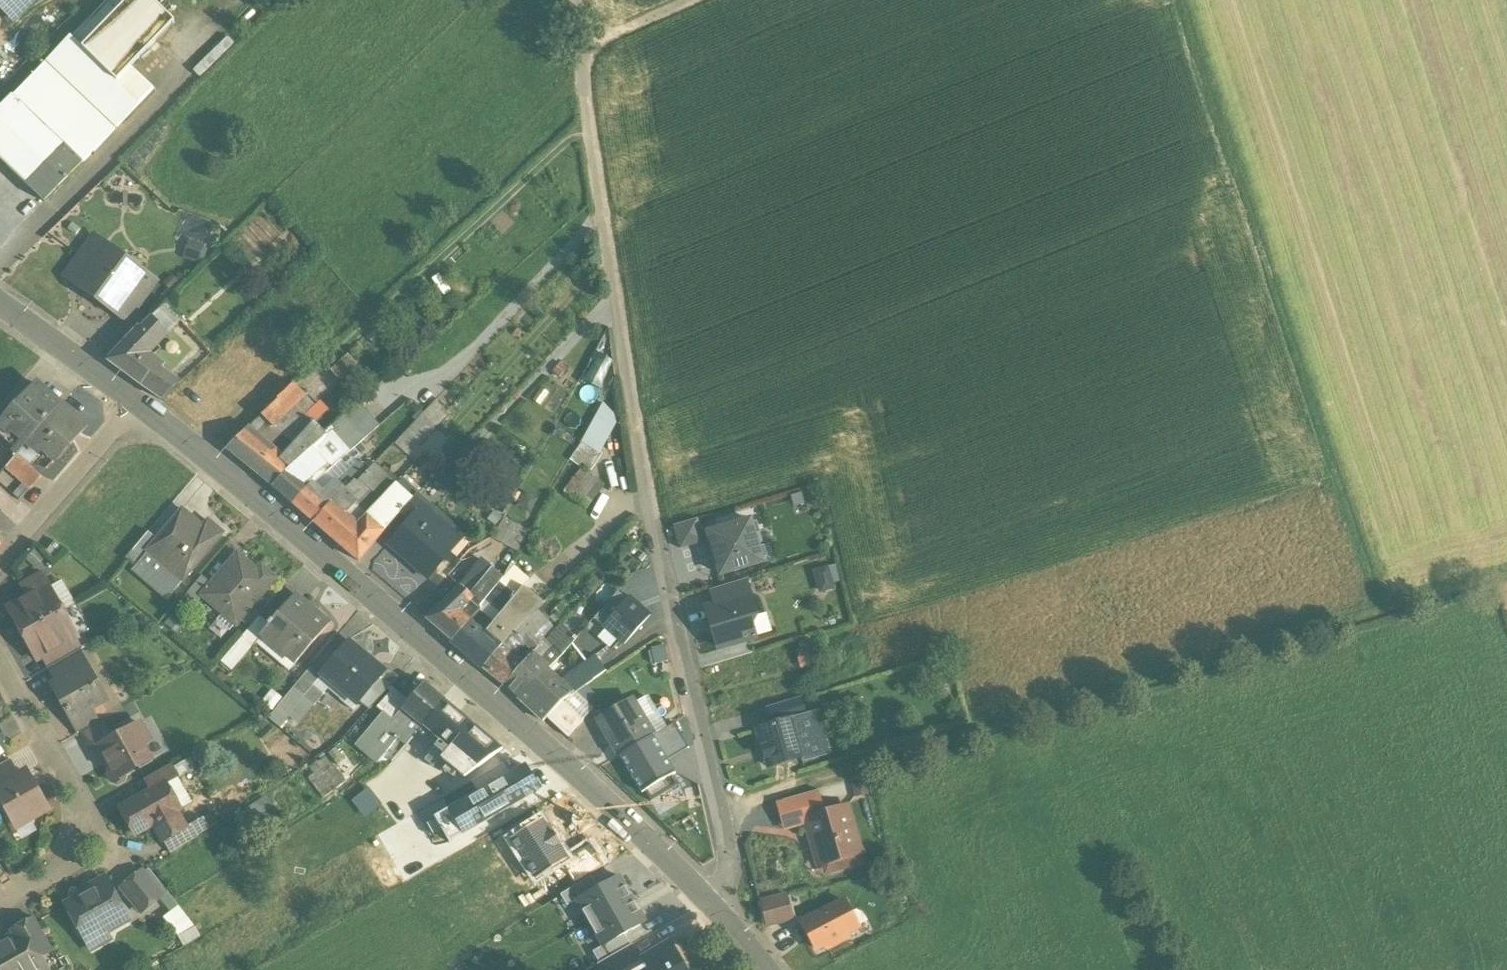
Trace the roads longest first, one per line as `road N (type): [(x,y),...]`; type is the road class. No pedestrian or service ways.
road 1 (tertiary): [(136,409),(376,601),(600,799),(771,969)]
road 2 (track): [(721,813),(1390,613),(1450,611),(1506,594)]
road 3 (track): [(1390,613),(1193,0)]
road 4 (track): [(697,0),(581,42),(637,447)]
road 5 (track): [(592,129),(320,368)]
road 6 (residential): [(0,895),(86,844),(78,795),(0,665)]
road 7 (track): [(603,218),(421,390)]
road 8 (track): [(617,299),(463,442)]
road 9 (residential): [(136,409),(0,564)]
road 10 (tertiary): [(0,311),(136,409)]

